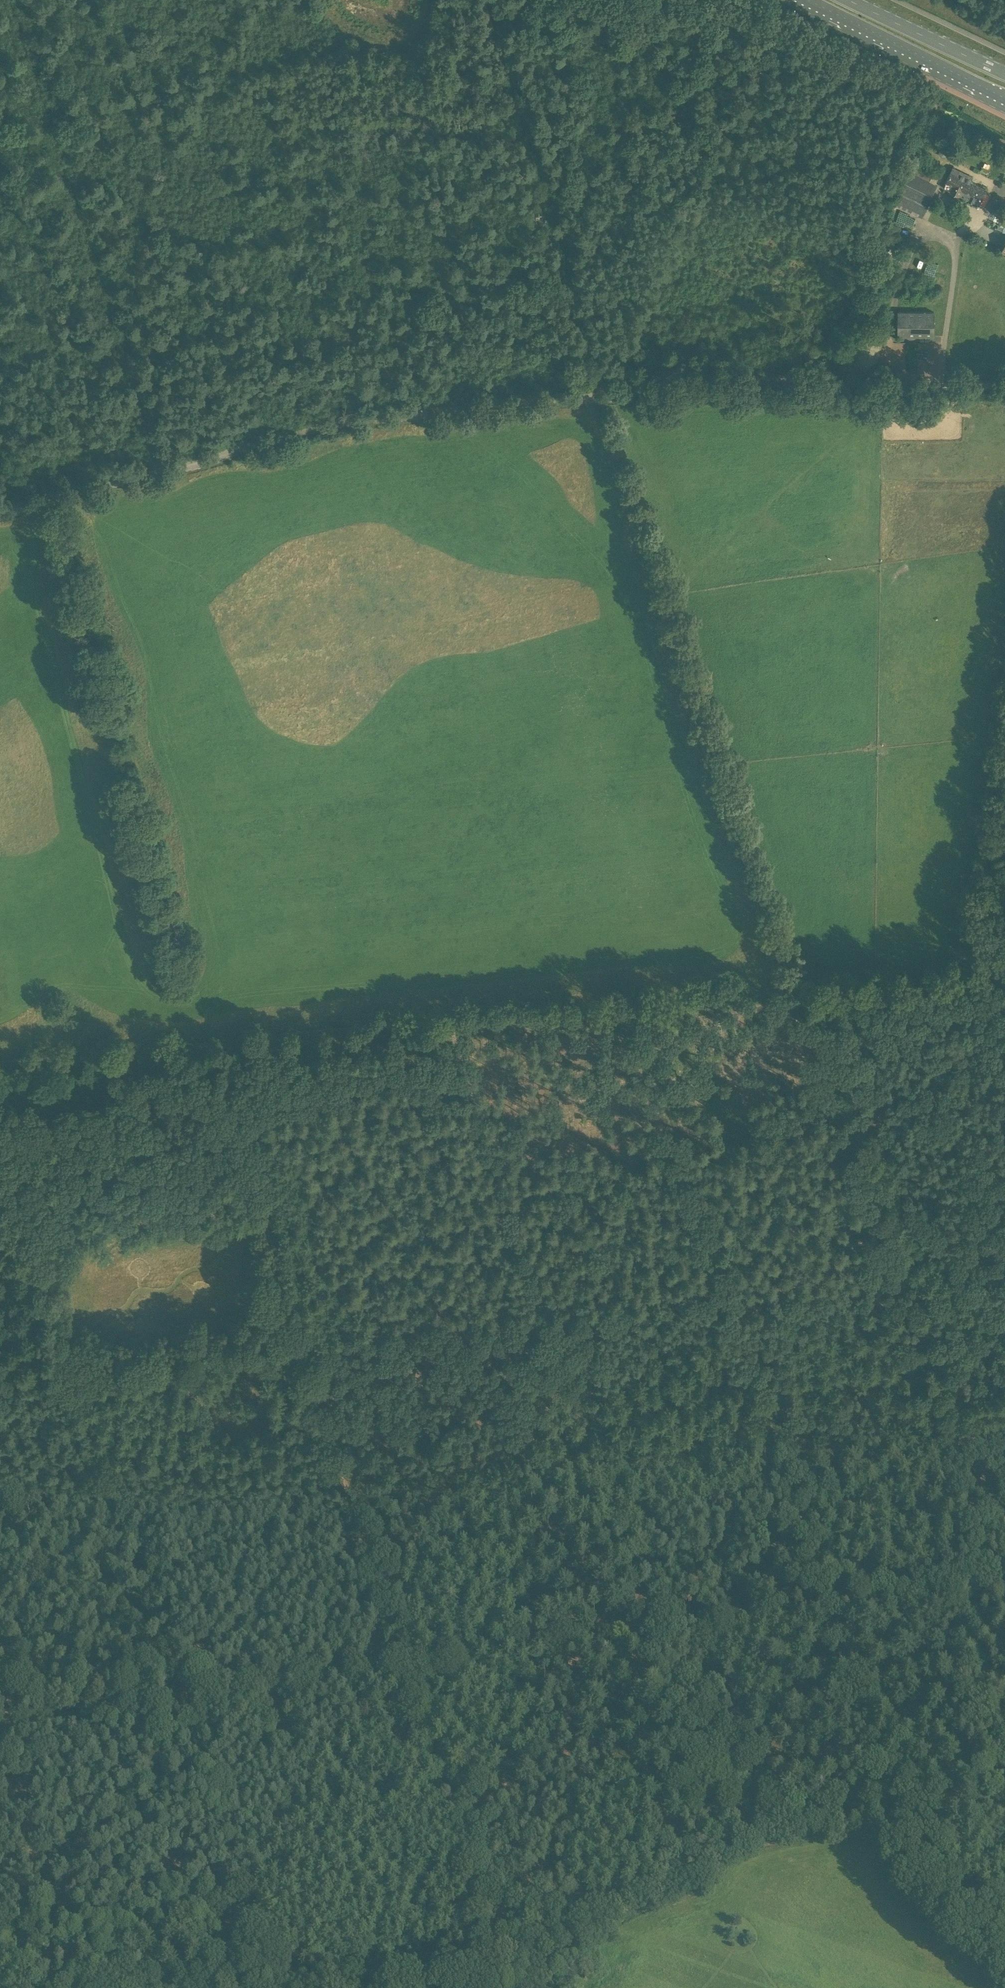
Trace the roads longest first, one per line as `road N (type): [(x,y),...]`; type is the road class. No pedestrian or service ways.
road 1 (unclassified): [(0,512),(370,418),(735,385),(1004,388)]
road 2 (track): [(1004,1968),(907,1867),(888,1821),(740,1854),(702,1891),(643,1911),(494,1987)]
road 3 (primary): [(806,0),(1004,100)]
road 4 (primary): [(1004,74),(848,0)]

